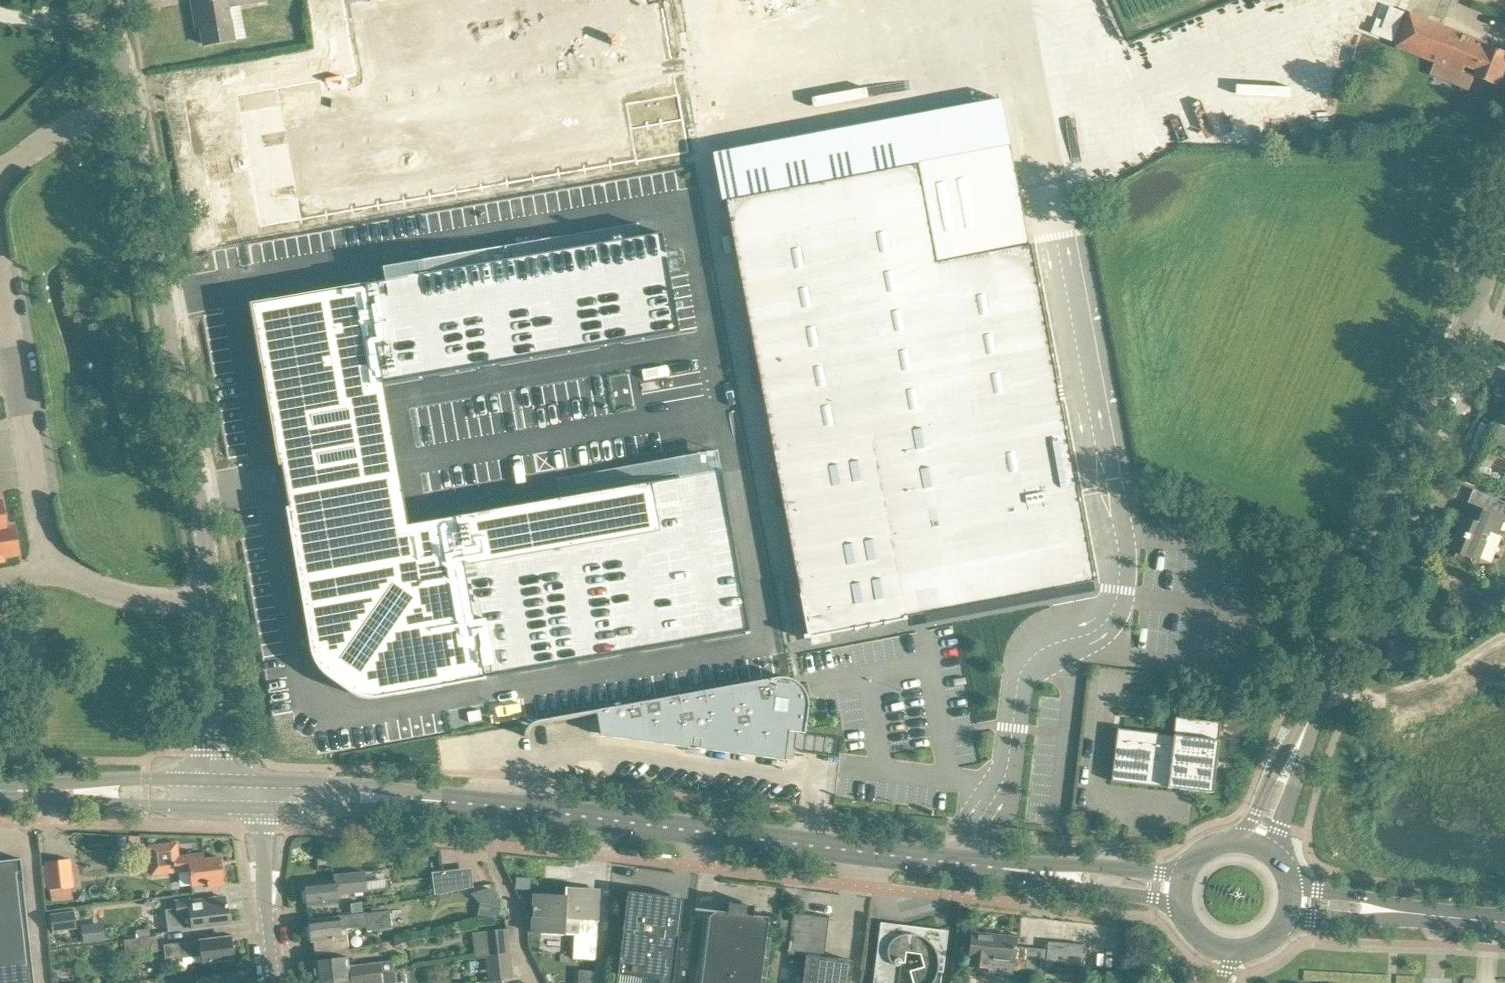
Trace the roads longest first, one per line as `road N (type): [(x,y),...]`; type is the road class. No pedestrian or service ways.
road 1 (secondary): [(400,798),(1015,869)]
road 2 (tertiary): [(1296,748),(1504,232)]
road 3 (tertiary): [(210,603),(199,498),(130,107)]
road 4 (unclassified): [(0,312),(40,546),(60,577)]
road 5 (track): [(1504,637),(1399,695),(1365,702),(1320,693)]
road 6 (tertiary): [(210,781),(210,603)]
road 7 (secondary): [(1189,869),(1015,869)]
road 8 (tertiary): [(263,809),(275,982)]
road 9 (secondary): [(1015,869),(1182,904)]
road 10 (unclassified): [(60,577),(151,604),(210,603)]
road 11 (unclassified): [(130,107),(72,125),(0,179)]
road 12 (secondary): [(65,792),(122,806),(210,807)]
road 13 (secondary): [(210,781),(125,779),(65,792)]
road 14 (secondary): [(400,798),(358,786),(263,783)]
road 15 (secondary): [(263,809),(358,808),(400,798)]
road 16 (secondary): [(1408,914),(1289,884)]
road 17 (secondary): [(1287,917),(1408,914)]

